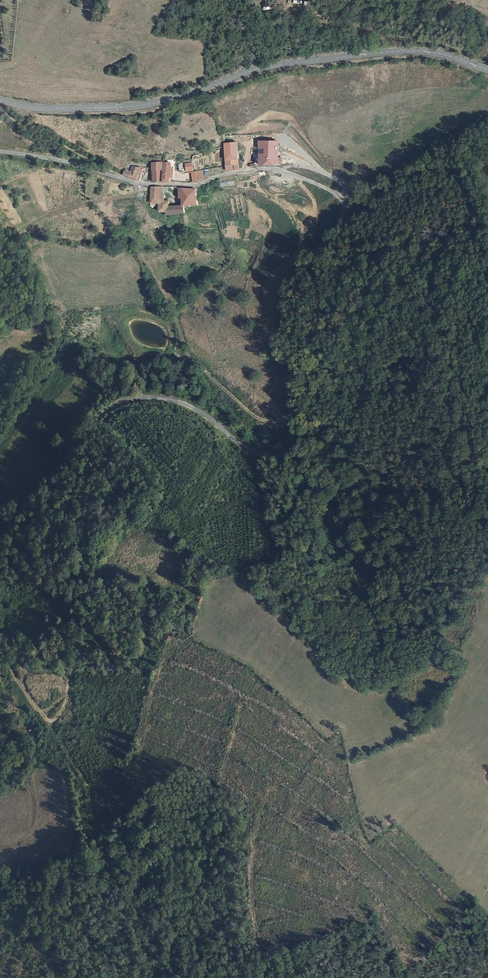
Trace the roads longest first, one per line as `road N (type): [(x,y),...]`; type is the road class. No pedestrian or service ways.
road 1 (unclassified): [(0,531),(118,403),(173,400),(244,448),(278,456),(294,449),(291,293),(345,217),(333,193),(277,171),(196,186),(139,184),(0,152)]
road 2 (secondary): [(487,70),(403,51),(262,68),(137,106),(0,100)]
road 3 (track): [(0,105),(40,139),(124,182)]

